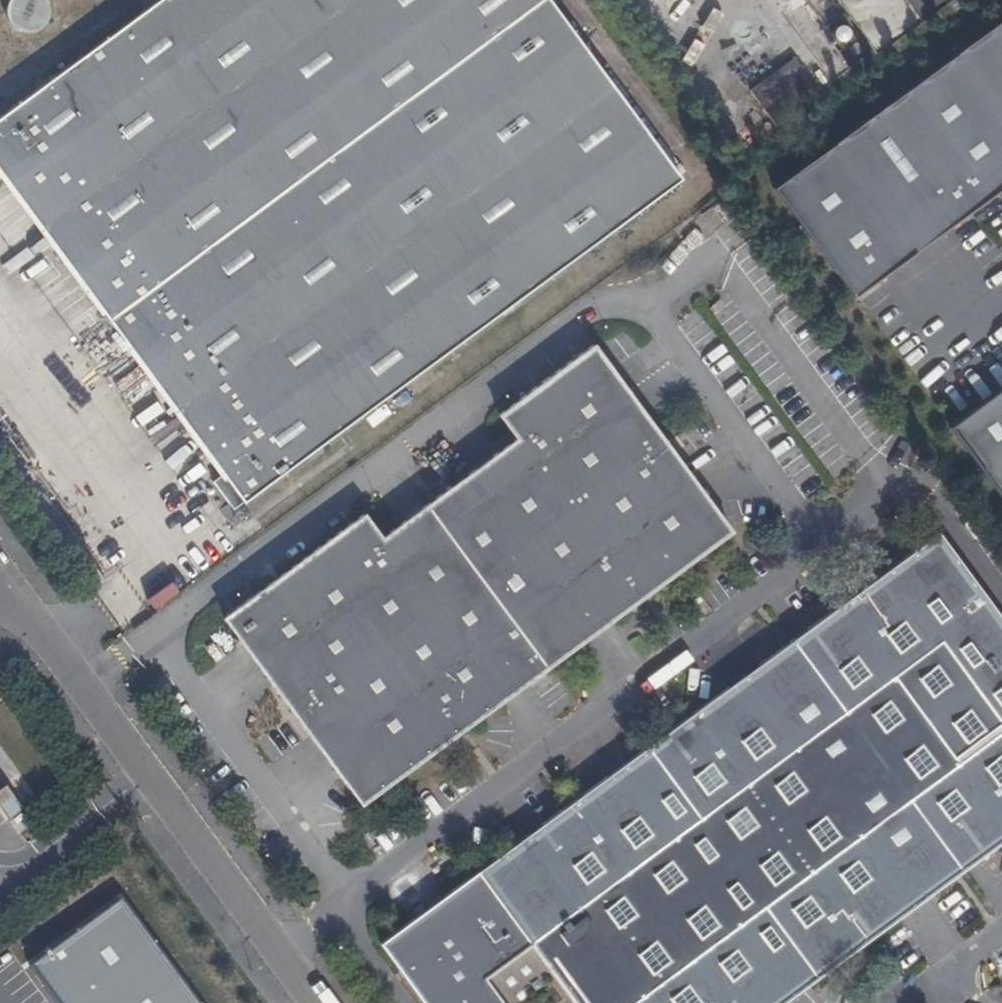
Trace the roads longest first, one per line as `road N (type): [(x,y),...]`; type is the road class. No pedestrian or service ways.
road 1 (unclassified): [(311,1002),(0,592)]

